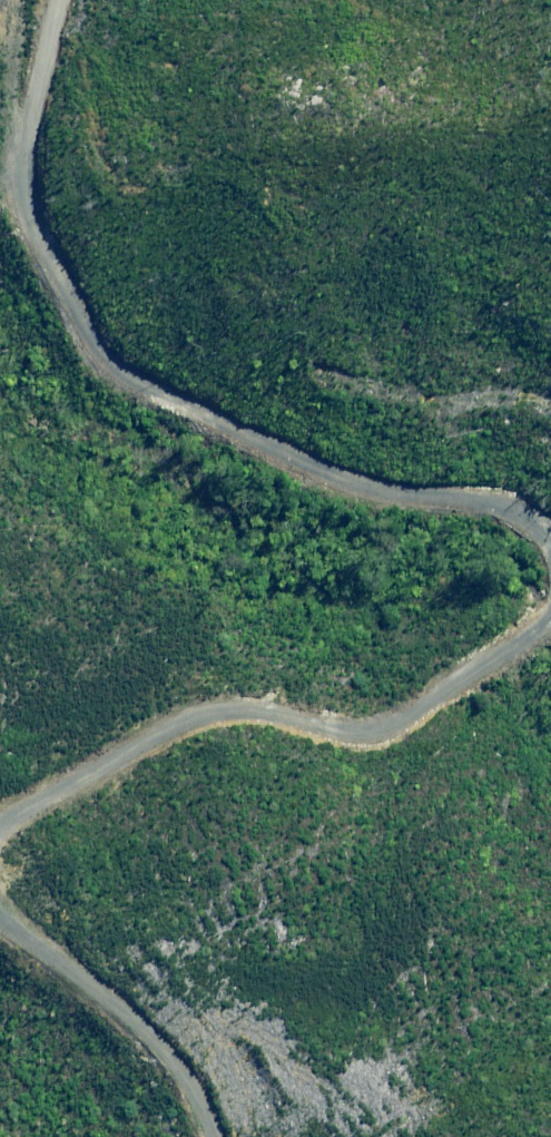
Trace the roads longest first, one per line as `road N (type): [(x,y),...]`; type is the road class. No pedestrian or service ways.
road 1 (track): [(0,263),(71,370),(242,512),(399,551),(466,620),(477,681),(418,740),(259,767),(53,772),(26,797),(0,864)]
road 2 (track): [(0,968),(32,1000),(73,1065),(98,1136)]
road 3 (track): [(39,0),(0,144)]

